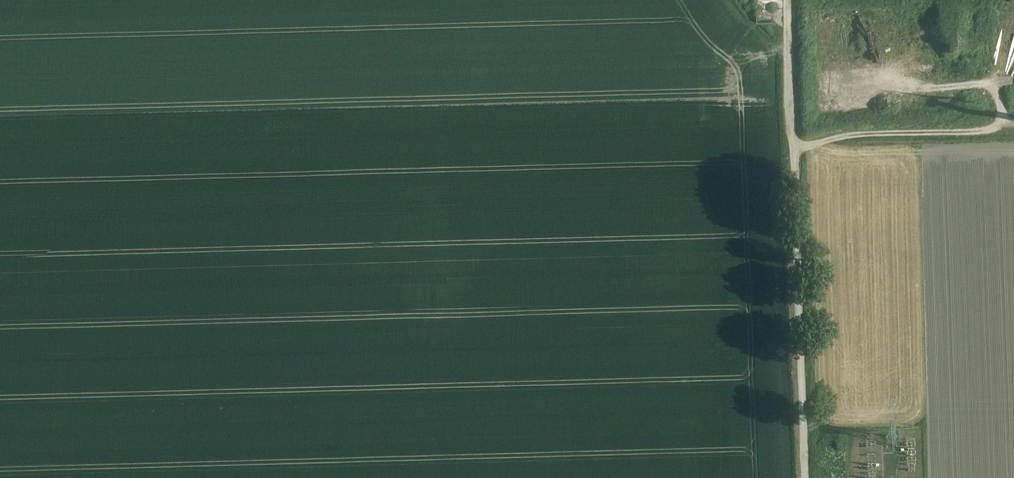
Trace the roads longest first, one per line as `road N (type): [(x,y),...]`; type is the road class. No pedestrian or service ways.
road 1 (unclassified): [(805,477),(786,0)]

